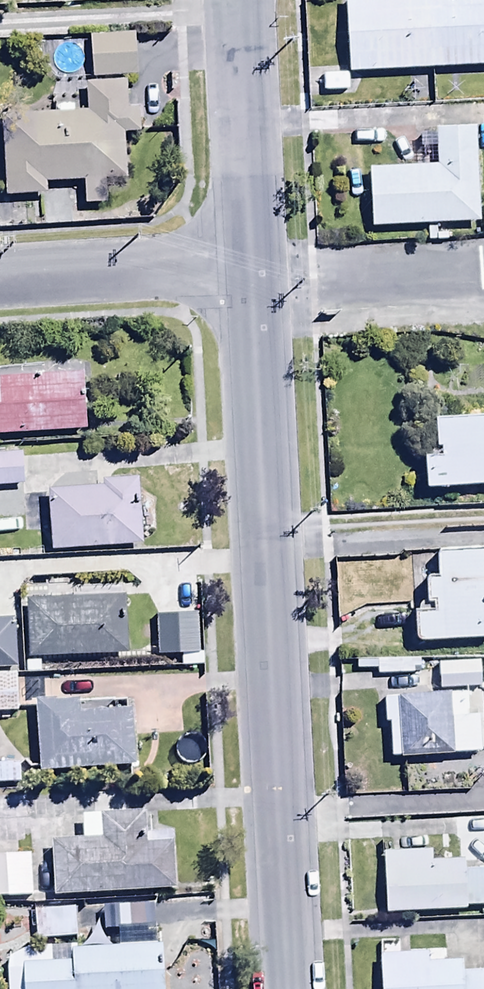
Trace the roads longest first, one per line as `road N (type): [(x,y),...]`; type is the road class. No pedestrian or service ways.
road 1 (tertiary): [(249,267),(285,988)]
road 2 (tertiary): [(236,0),(249,267)]
road 3 (residential): [(0,276),(249,267)]

